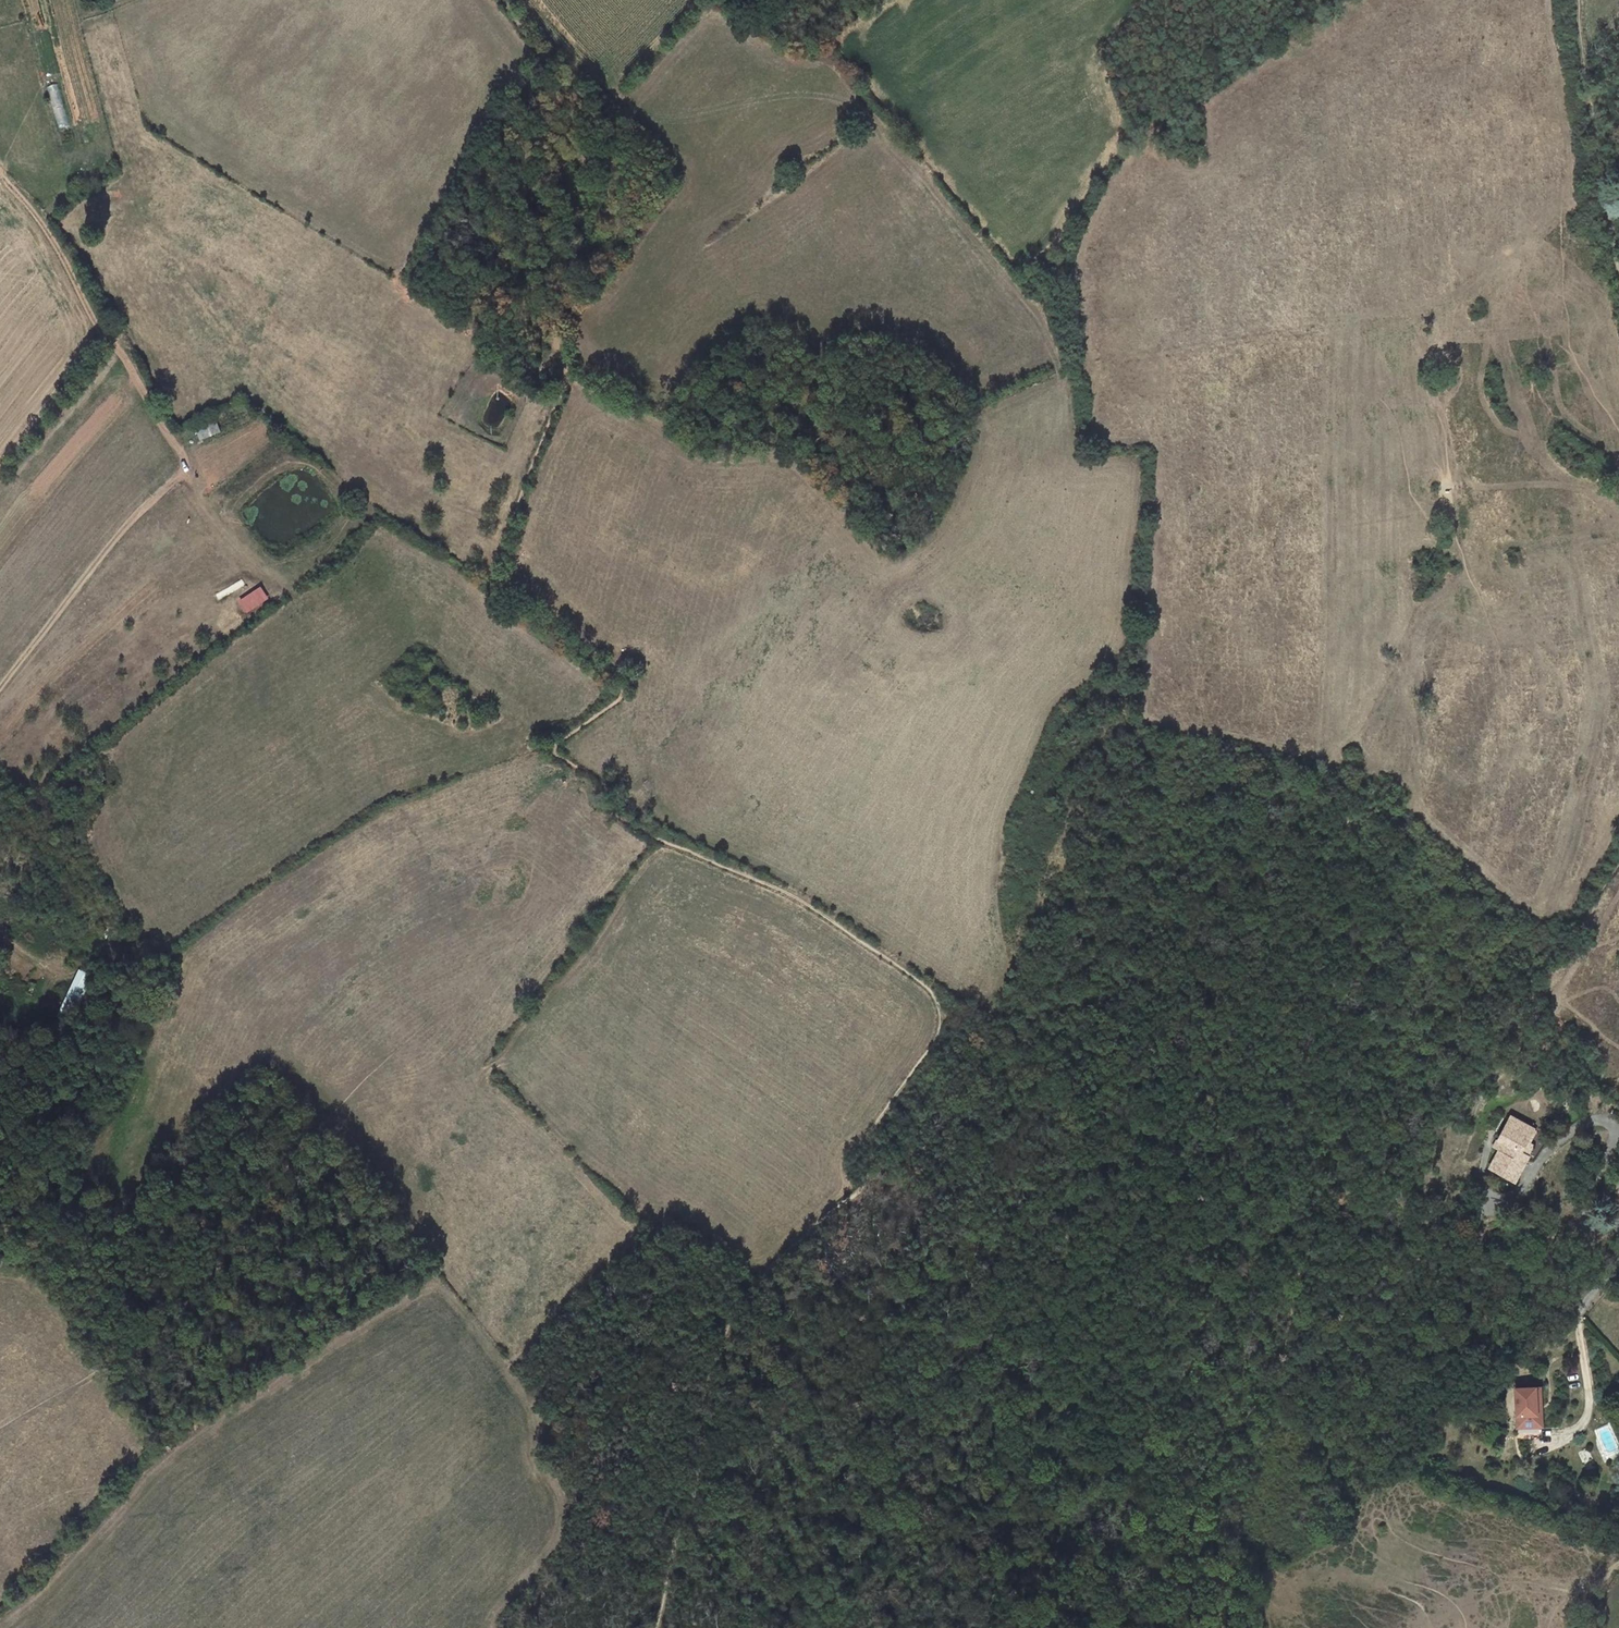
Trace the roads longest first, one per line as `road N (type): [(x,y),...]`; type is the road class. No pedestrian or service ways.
road 1 (track): [(1226,1627),(1214,1522),(1228,1457),(1283,1365),(1315,1233),(1460,1072),(1618,866)]
road 2 (track): [(503,0),(606,115),(617,215),(559,324),(567,382)]
road 3 (track): [(187,481),(134,379),(30,212),(0,179)]
road 4 (track): [(0,696),(184,467)]
road 5 (track): [(1578,0),(1596,178),(1618,284)]

